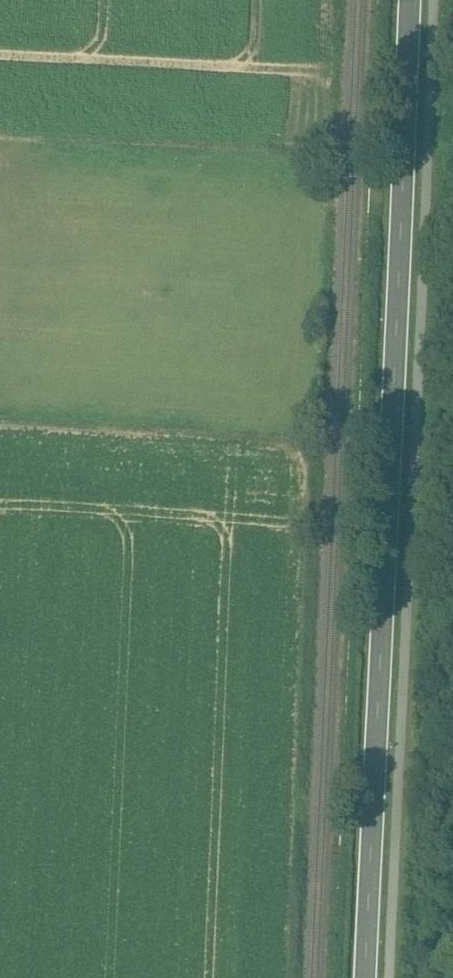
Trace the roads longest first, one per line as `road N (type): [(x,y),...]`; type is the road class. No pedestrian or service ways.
road 1 (tertiary): [(368,977),(408,0)]

